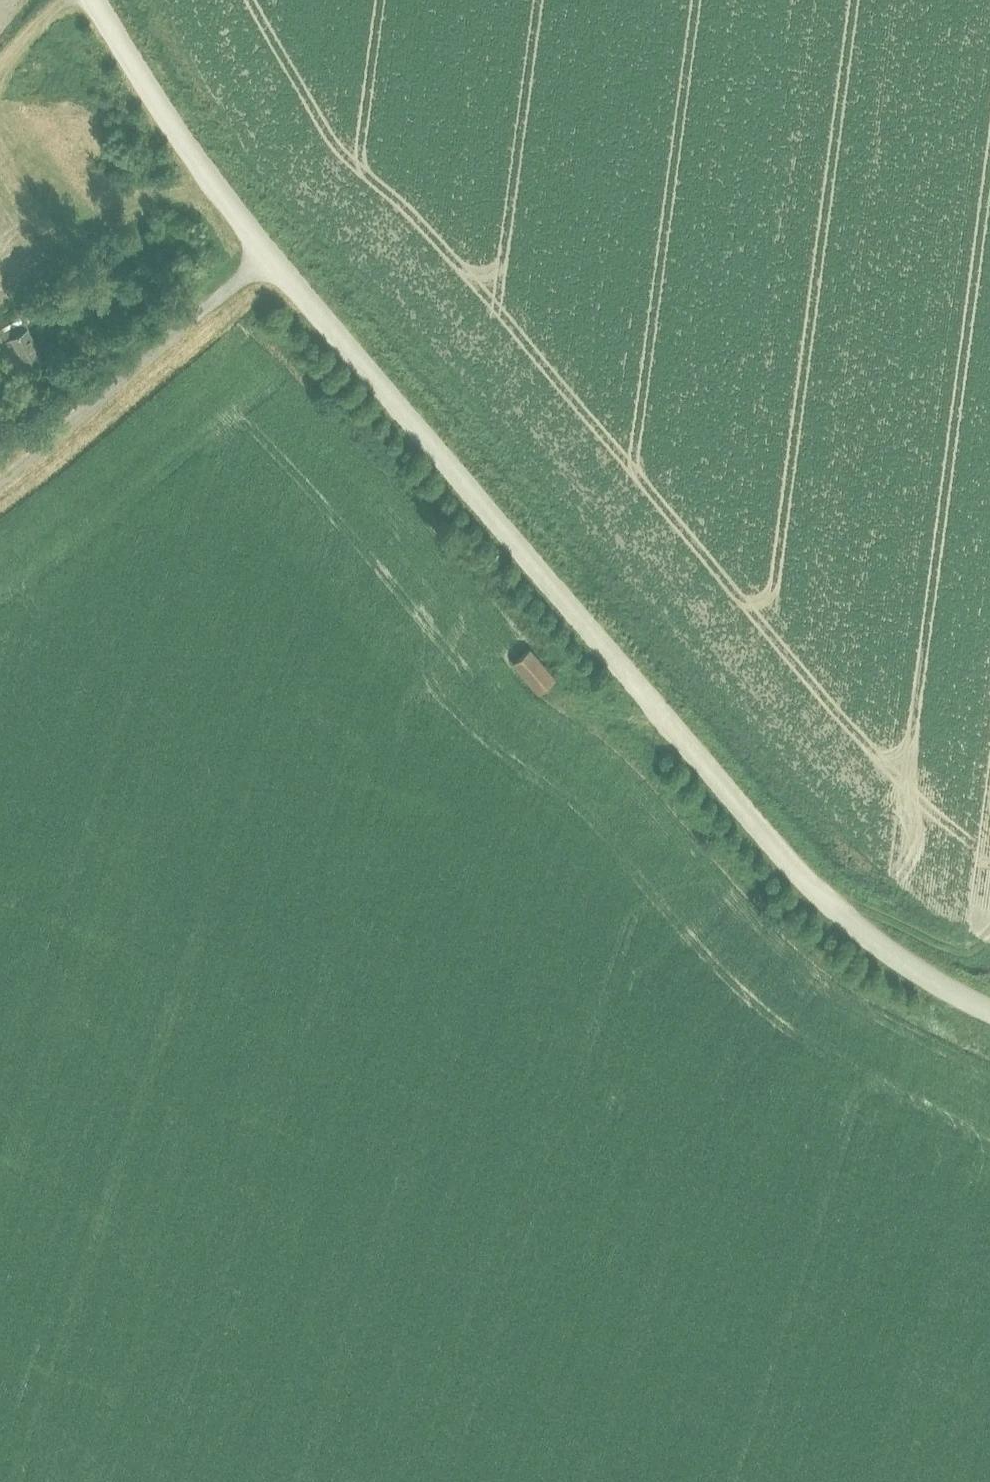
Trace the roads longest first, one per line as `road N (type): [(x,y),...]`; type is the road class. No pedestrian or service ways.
road 1 (tertiary): [(989,1007),(902,958),(788,859),(269,259)]
road 2 (tertiary): [(269,259),(94,0)]
road 3 (track): [(0,139),(13,166),(52,205),(117,214),(210,181)]
road 4 (track): [(0,478),(190,319)]
road 5 (track): [(829,899),(944,947),(962,948),(986,927)]
road 6 (track): [(669,723),(542,704)]

